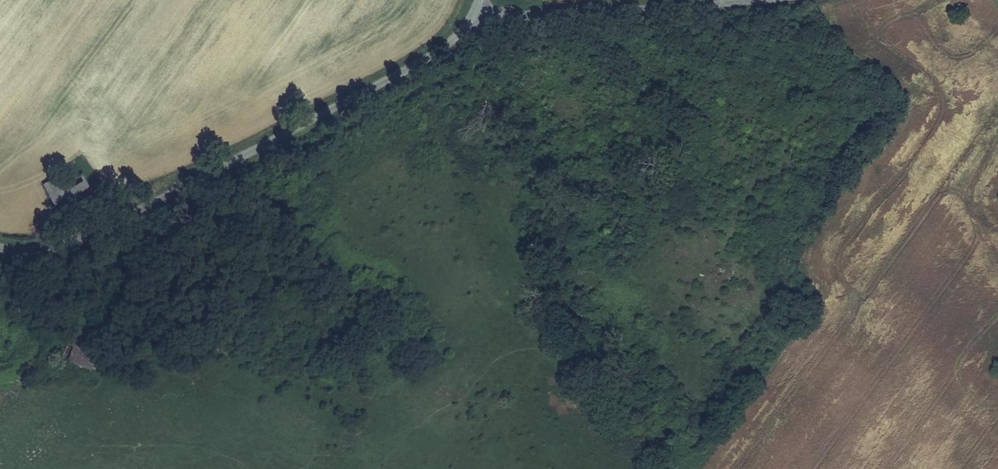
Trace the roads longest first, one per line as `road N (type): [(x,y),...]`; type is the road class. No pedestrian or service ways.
road 1 (unclassified): [(478,8),(452,42),(154,208),(103,230),(0,245)]
road 2 (unclassified): [(679,0),(478,8)]

